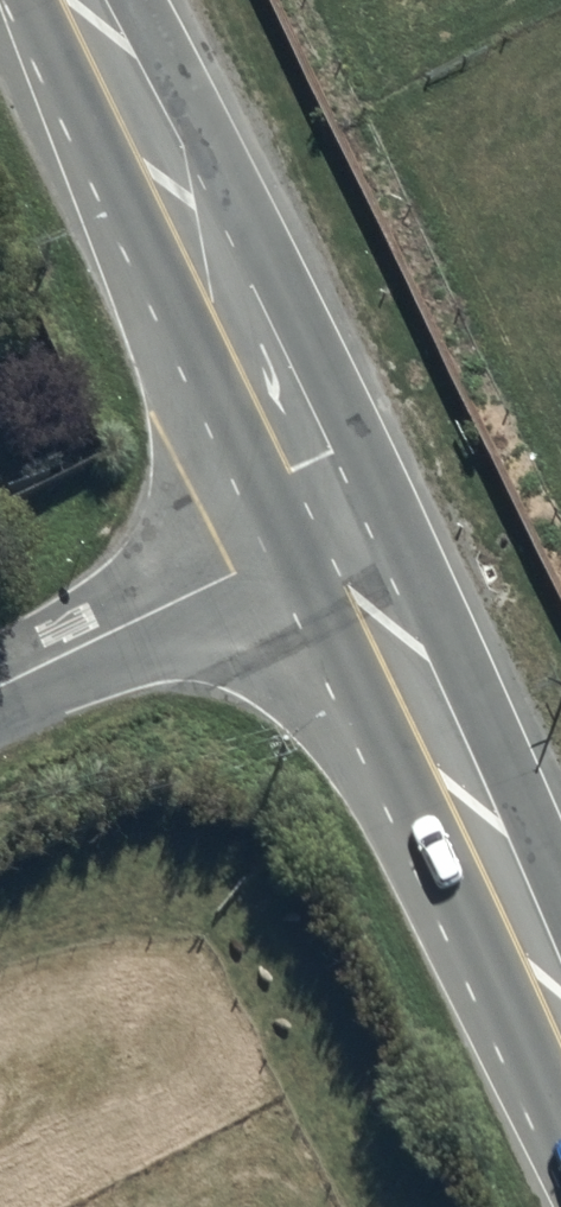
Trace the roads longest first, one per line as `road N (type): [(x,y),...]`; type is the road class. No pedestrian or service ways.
road 1 (secondary): [(322,532),(65,0)]
road 2 (secondary): [(560,1036),(322,532)]
road 3 (unclassified): [(322,532),(0,690)]

